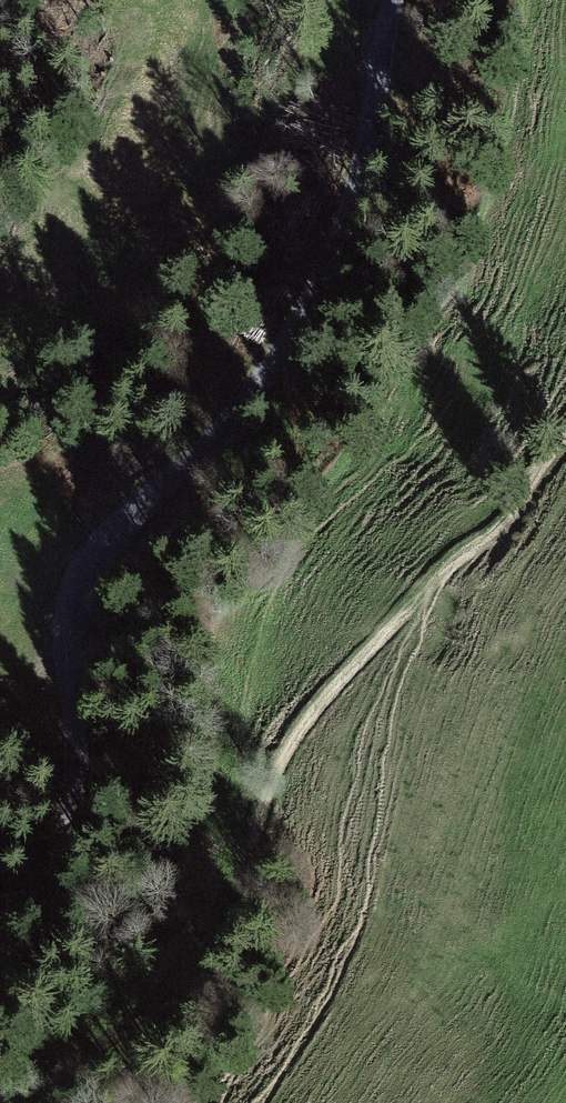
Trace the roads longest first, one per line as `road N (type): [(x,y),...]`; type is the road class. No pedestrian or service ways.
road 1 (unclassified): [(389,0),(364,159),(307,312),(253,390),(122,527),(83,580),(69,651),(77,754),(72,810),(52,865),(0,926)]
road 2 (track): [(16,1102),(159,995),(189,959),(234,892),(284,760),(322,702),(565,445)]

